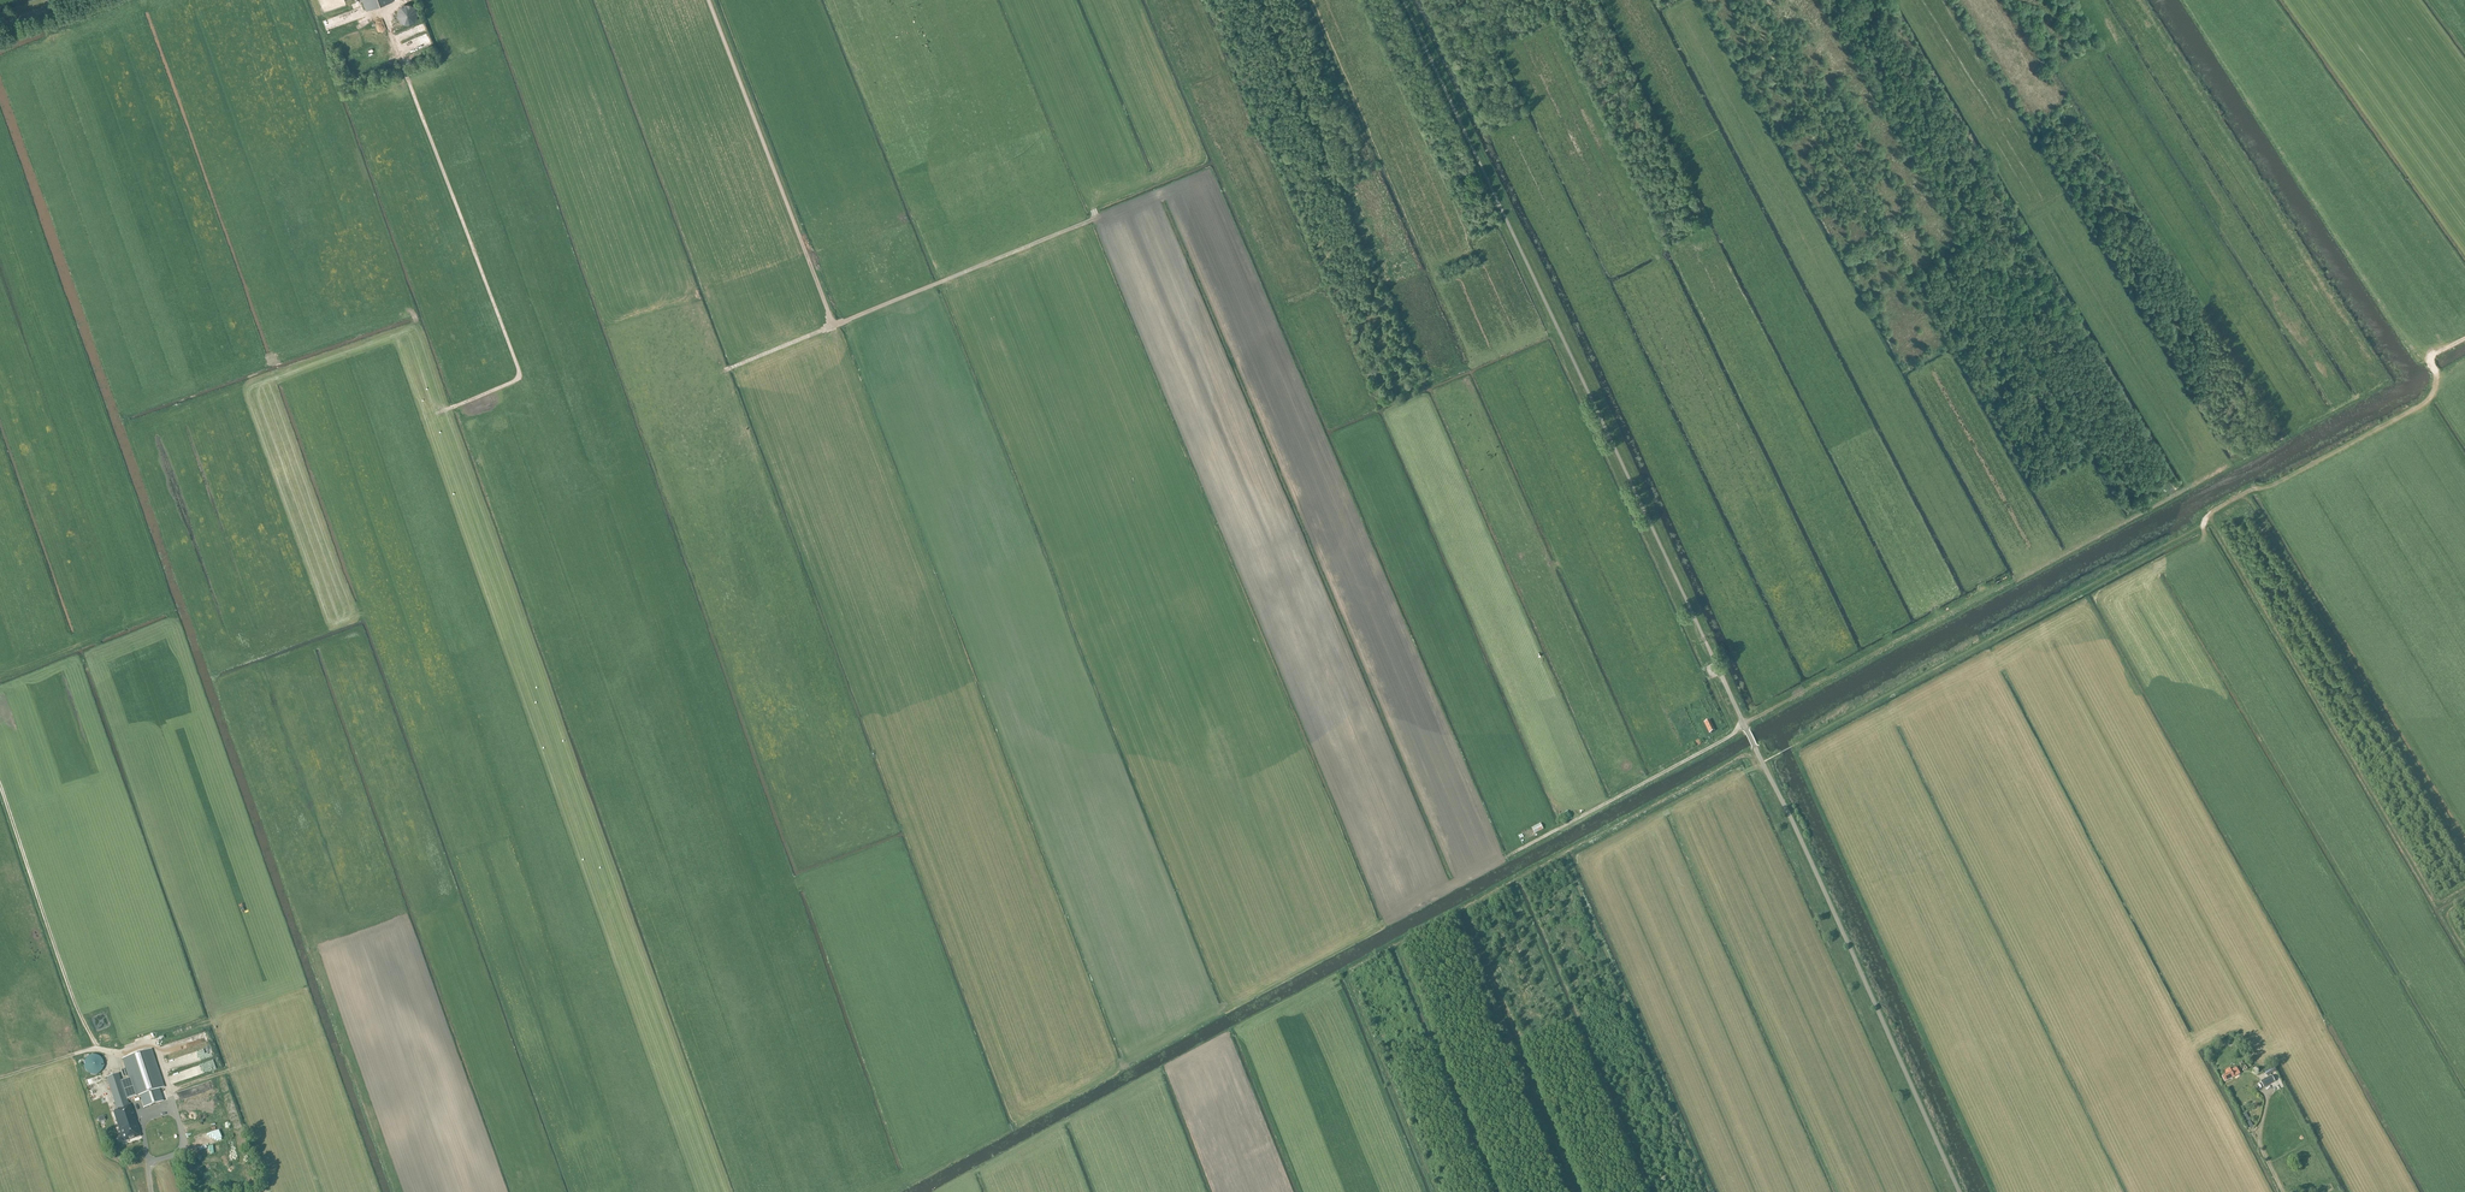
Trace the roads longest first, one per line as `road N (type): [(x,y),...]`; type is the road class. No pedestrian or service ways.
road 1 (unclassified): [(1959,1191),(1706,645)]

